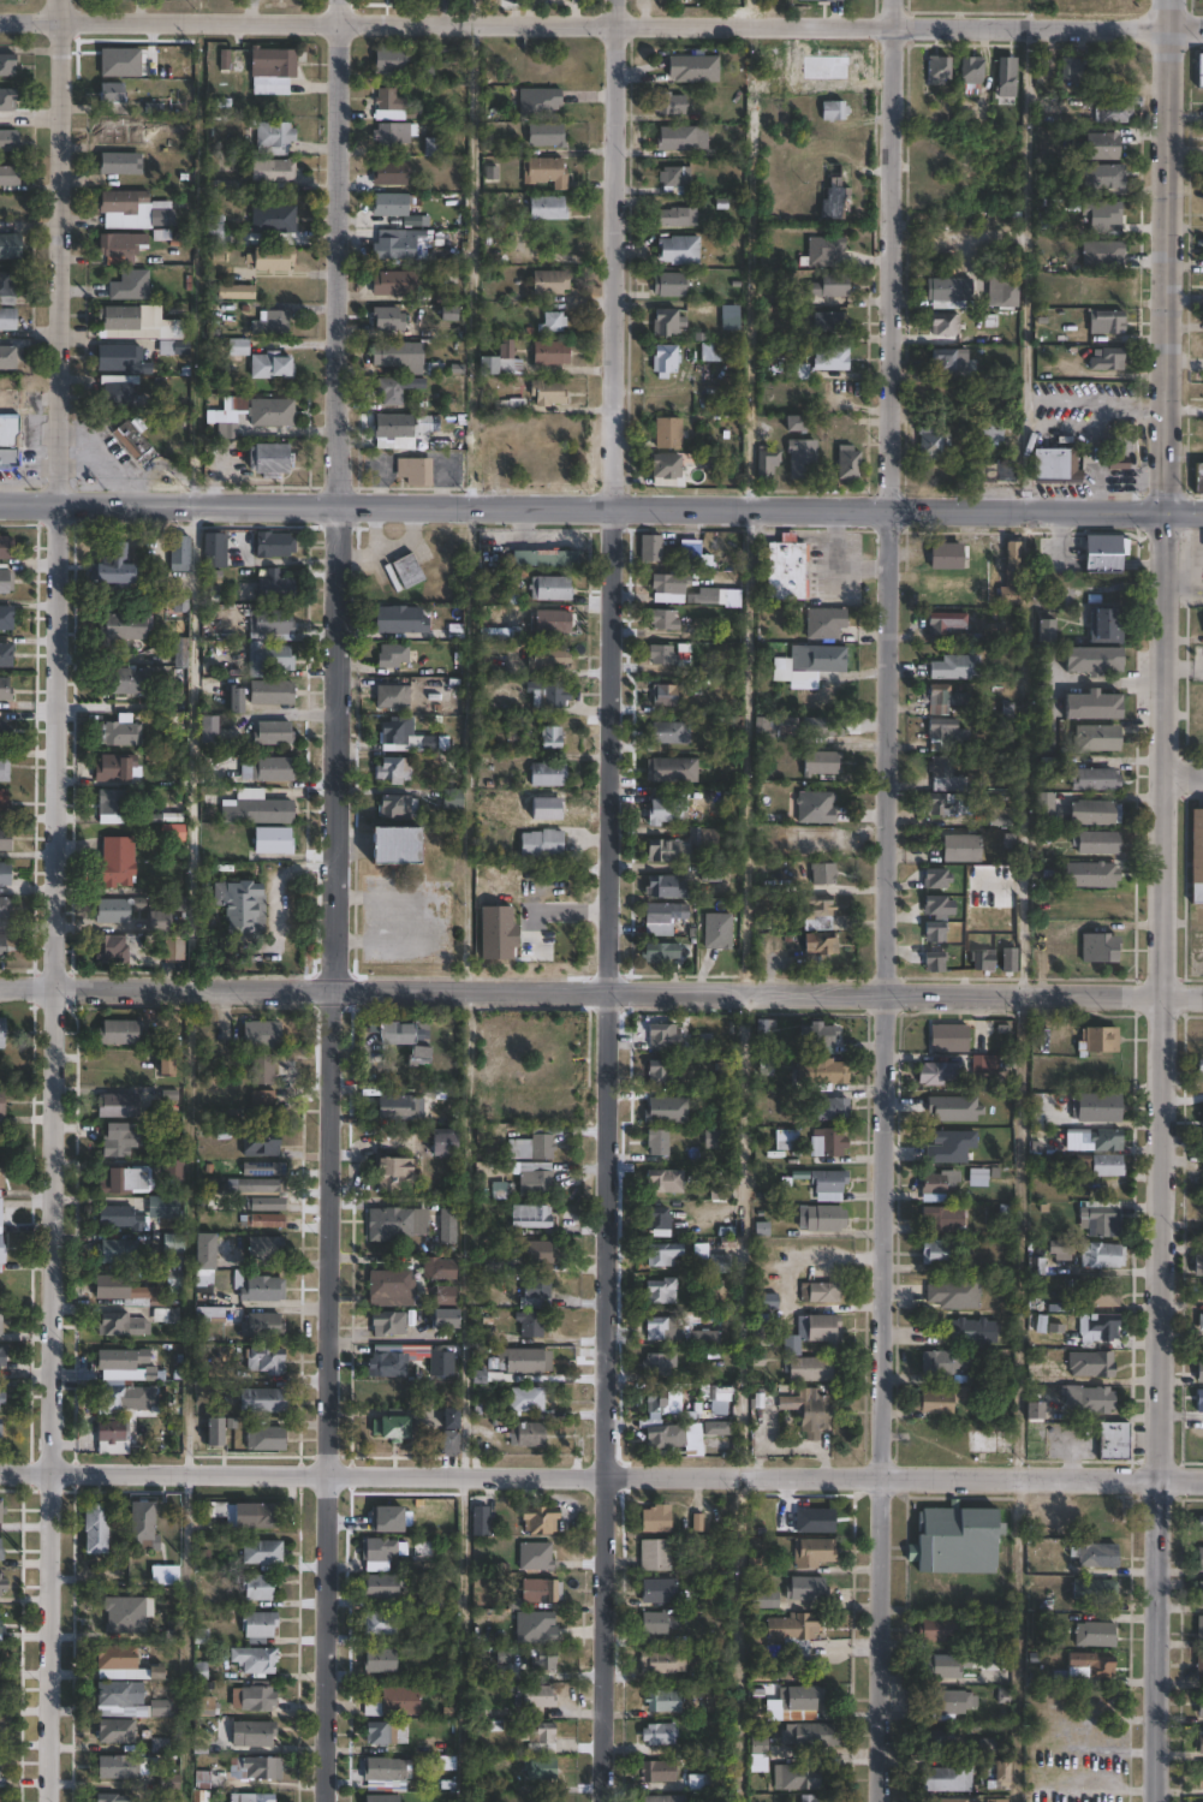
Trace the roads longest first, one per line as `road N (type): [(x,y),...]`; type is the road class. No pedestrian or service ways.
road 1 (residential): [(877,1801),(892,0)]
road 2 (residential): [(606,1801),(620,0)]
road 3 (residential): [(48,1801),(60,0)]
road 4 (residential): [(326,1801),(338,0)]
road 5 (tertiary): [(1168,515),(1157,1801)]
road 6 (residential): [(1202,998),(0,989)]
road 7 (residential): [(1202,1478),(0,1470)]
road 8 (residential): [(1172,29),(0,17)]
road 9 (tertiary): [(0,503),(1168,515)]
road 10 (tertiary): [(1172,29),(1168,515)]

